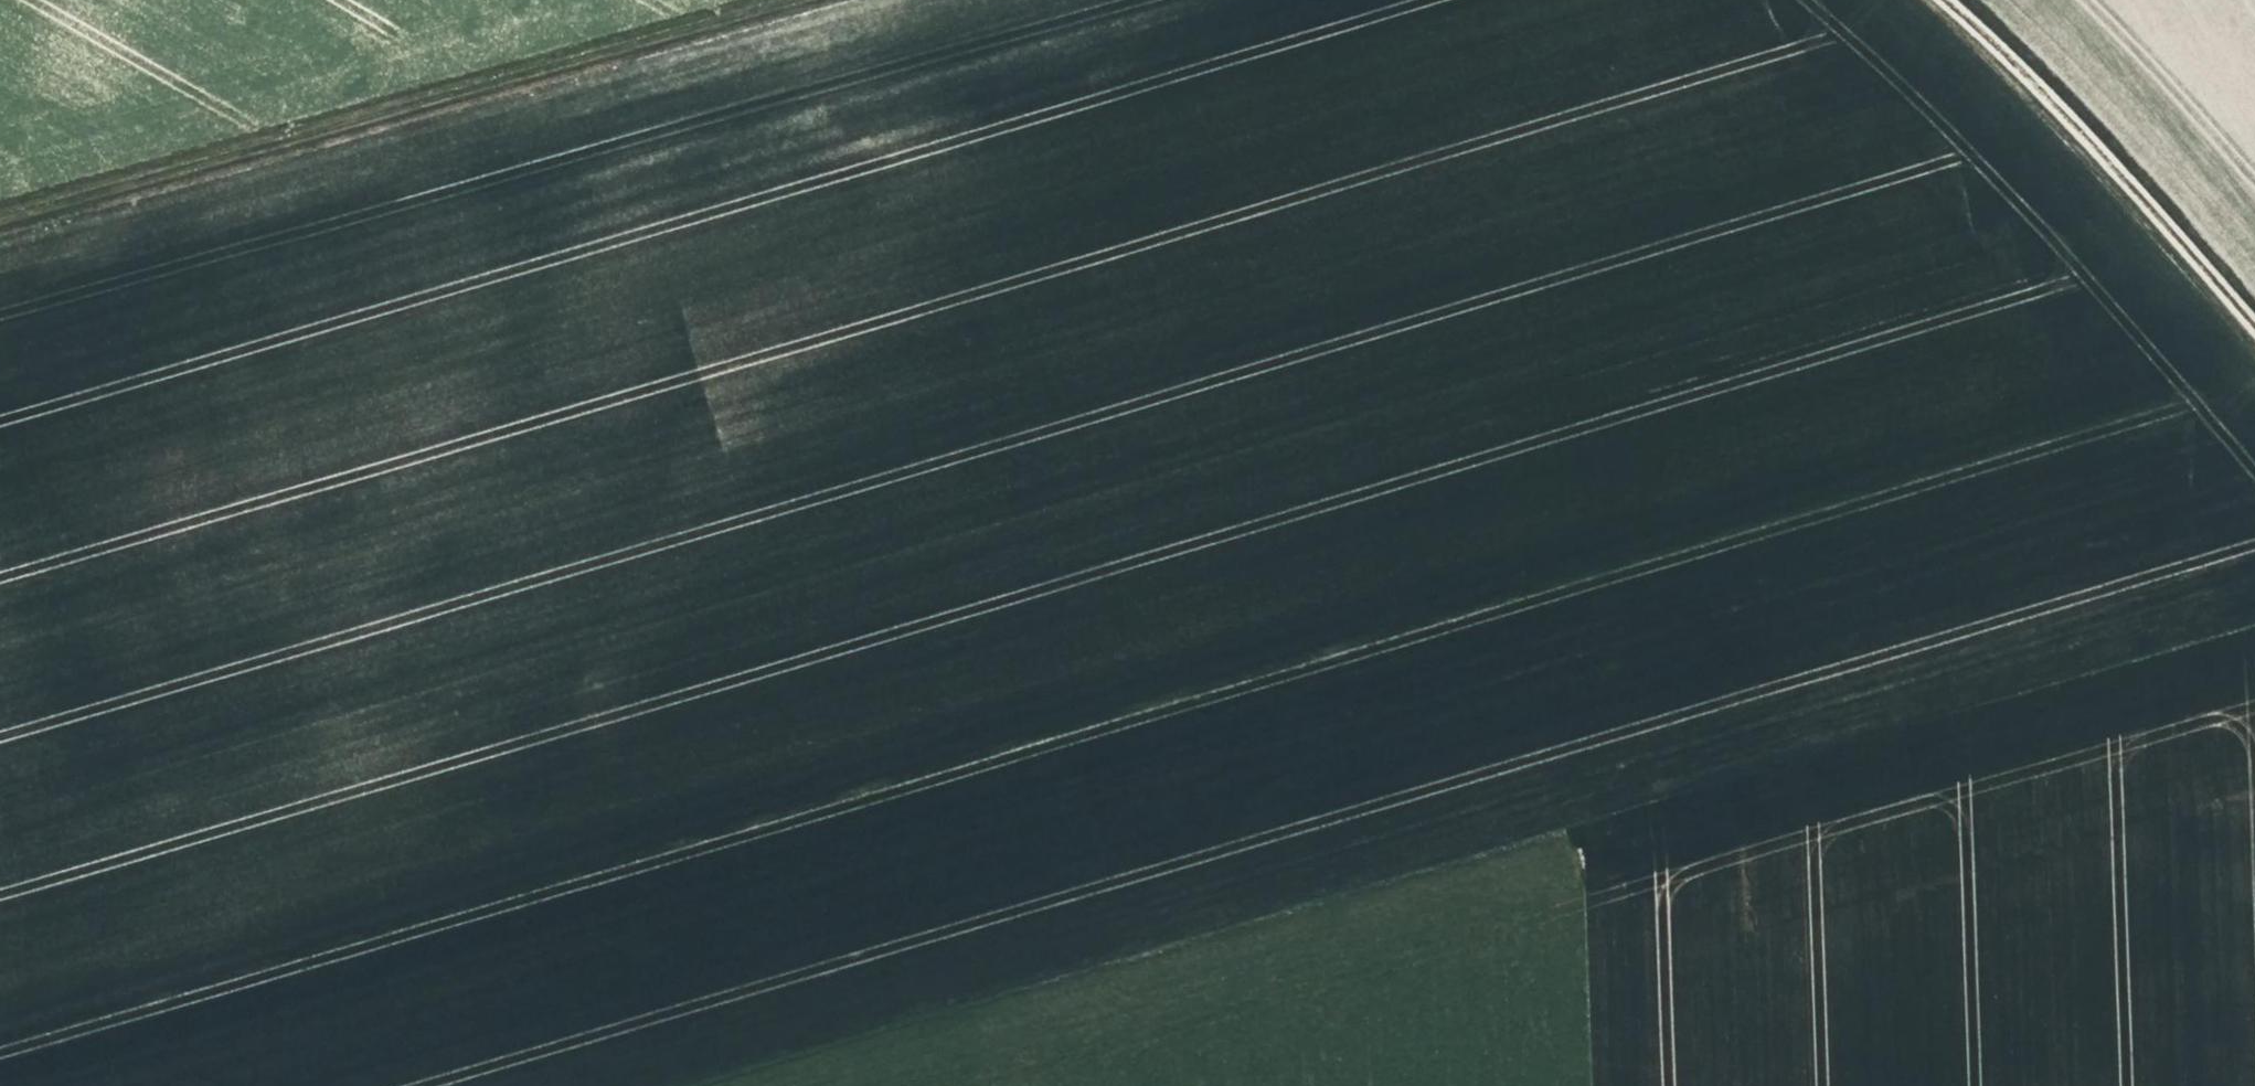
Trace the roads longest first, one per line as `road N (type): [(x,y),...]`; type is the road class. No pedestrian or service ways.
road 1 (track): [(0,220),(796,0)]
road 2 (track): [(2254,330),(2044,90),(1944,0)]

